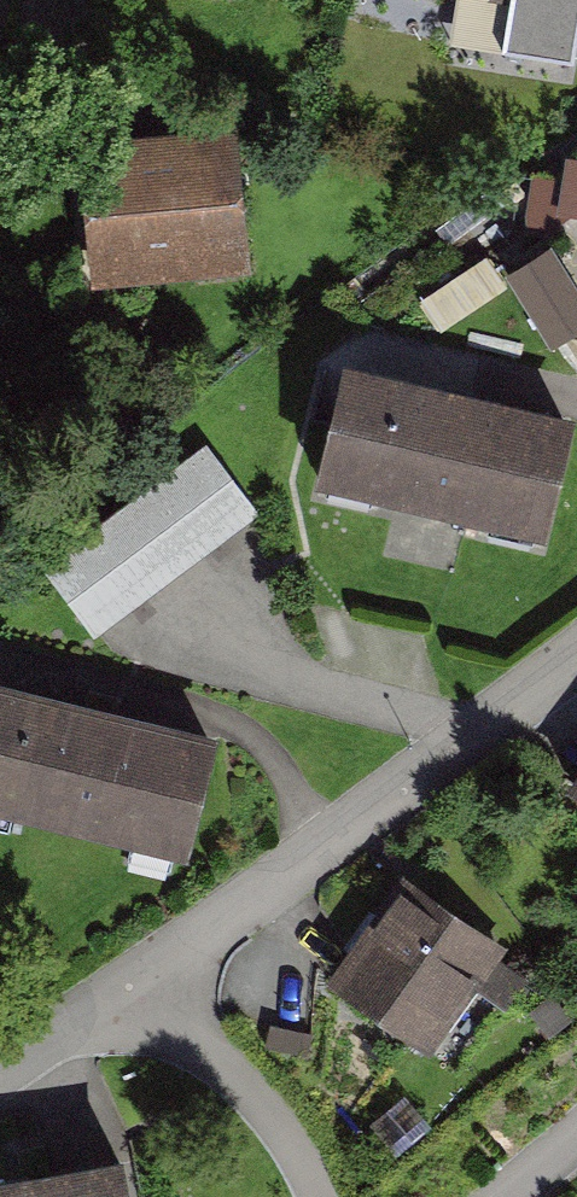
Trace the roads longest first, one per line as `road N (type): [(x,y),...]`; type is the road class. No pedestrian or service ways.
road 1 (residential): [(576,649),(130,982)]
road 2 (residential): [(317,1196),(274,1115),(130,982)]
road 3 (residential): [(130,982),(0,1063)]

